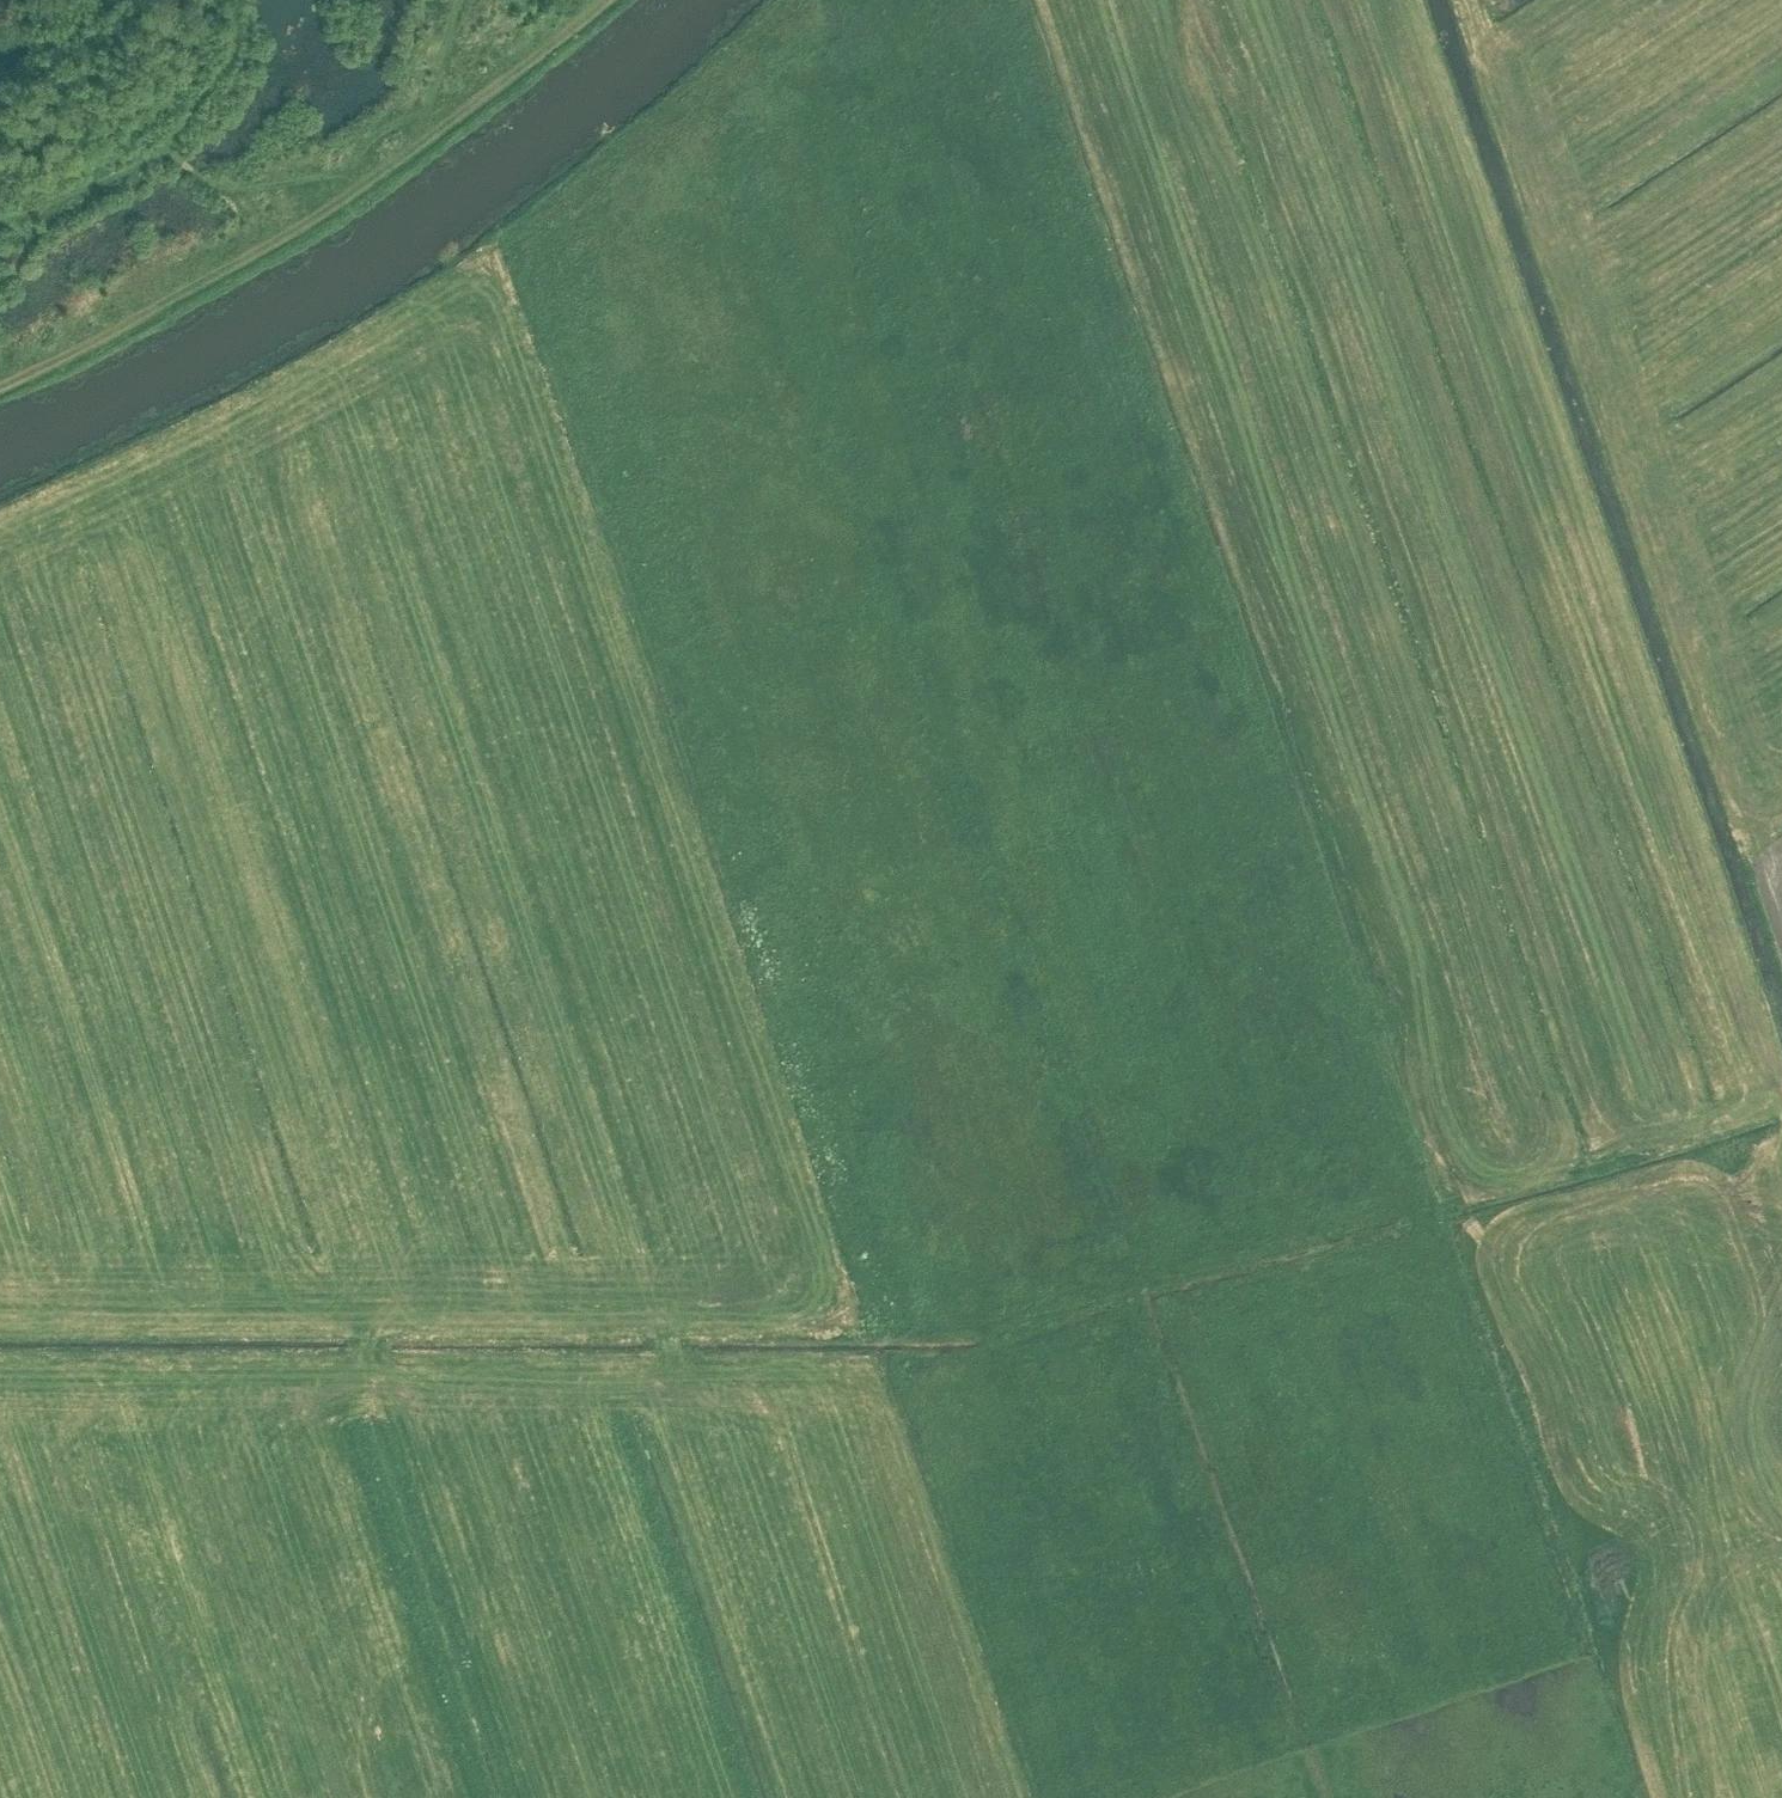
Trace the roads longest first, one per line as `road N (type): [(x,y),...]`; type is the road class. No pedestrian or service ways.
road 1 (track): [(0,384),(108,333),(370,179)]
road 2 (track): [(424,140),(602,0)]

